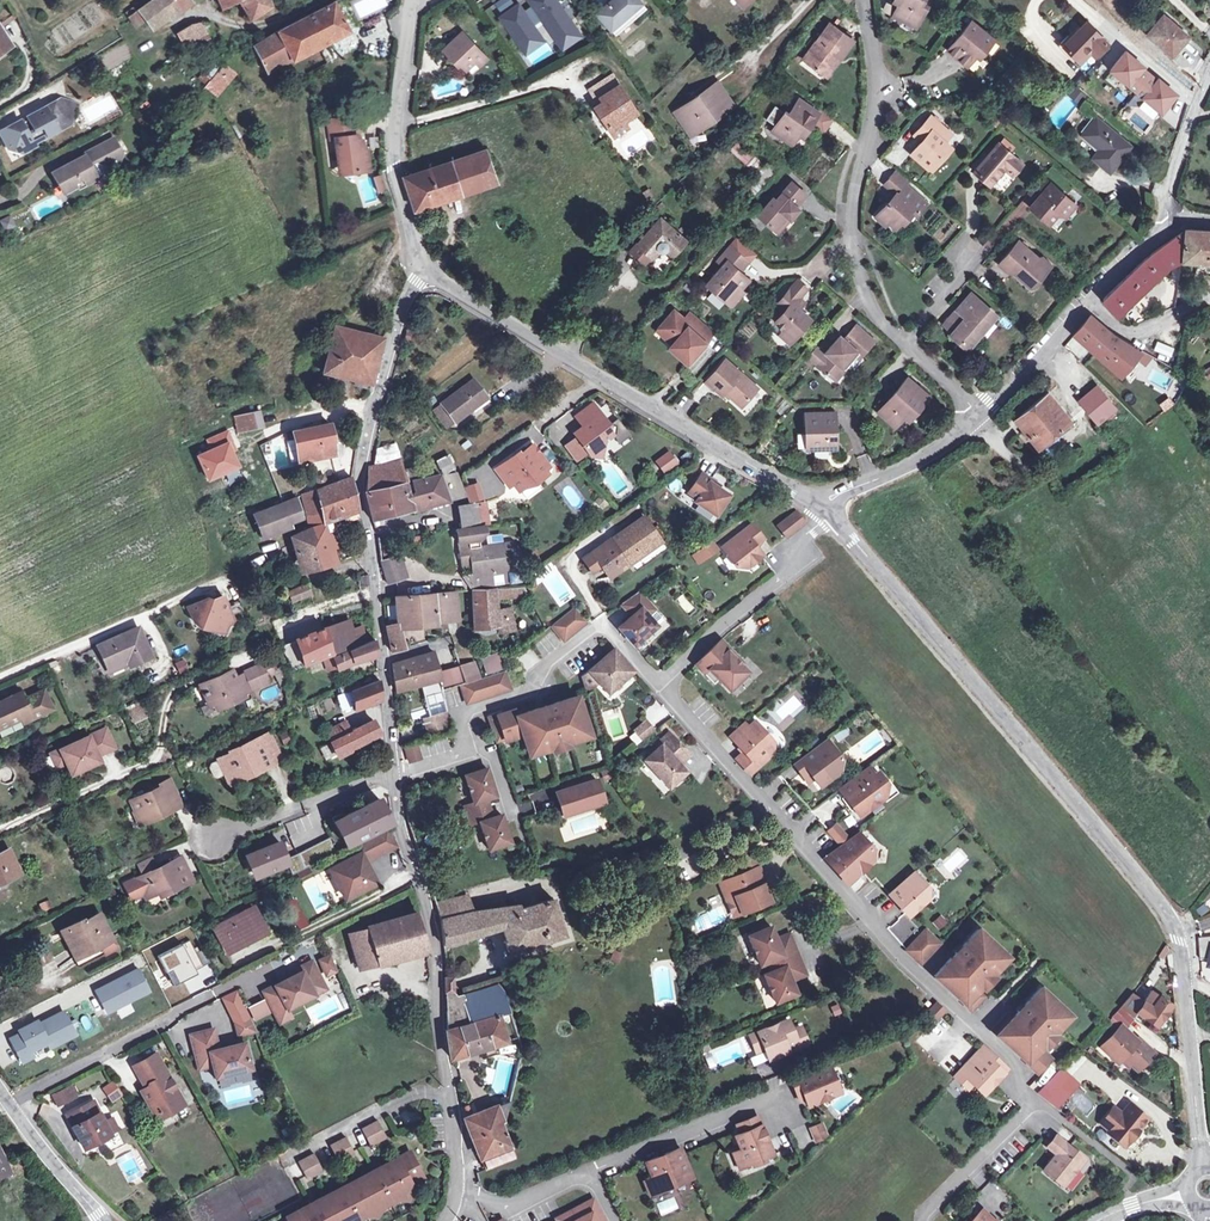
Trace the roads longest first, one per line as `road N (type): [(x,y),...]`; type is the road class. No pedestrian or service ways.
road 1 (residential): [(1205,1168),(1178,941),(1157,900),(819,501)]
road 2 (residential): [(927,1220),(1040,1107),(1008,1084),(1020,1066),(871,924),(655,684)]
road 3 (residential): [(393,778),(358,475),(404,303),(422,272)]
road 4 (residential): [(819,501),(422,272)]
road 5 (residential): [(464,1198),(437,979),(393,778)]
road 6 (track): [(378,403),(287,419),(277,432),(205,453),(0,545)]
road 7 (residential): [(655,684),(603,622),(541,666),(528,691),(464,714),(473,752),(393,778)]
road 8 (residential): [(899,326),(837,257),(877,79),(863,0)]
road 9 (residential): [(422,272),(391,168),(409,0)]
road 10 (residential): [(655,684),(784,573),(819,501)]
road 11 (residential): [(9,1101),(205,997)]
road 12 (residential): [(592,1173),(785,1098)]
road 13 (residential): [(393,778),(208,841)]
road 14 (residential): [(982,418),(819,501)]
road 15 (residential): [(1168,225),(1164,199),(1209,73)]
road 16 (residential): [(1086,300),(982,418)]
road 17 (residential): [(9,1101),(99,1220)]
road 18 (residential): [(1086,300),(1130,337),(1209,304)]
road 19 (residential): [(464,1198),(507,1206),(592,1173)]
road 20 (residential): [(982,418),(899,326)]

